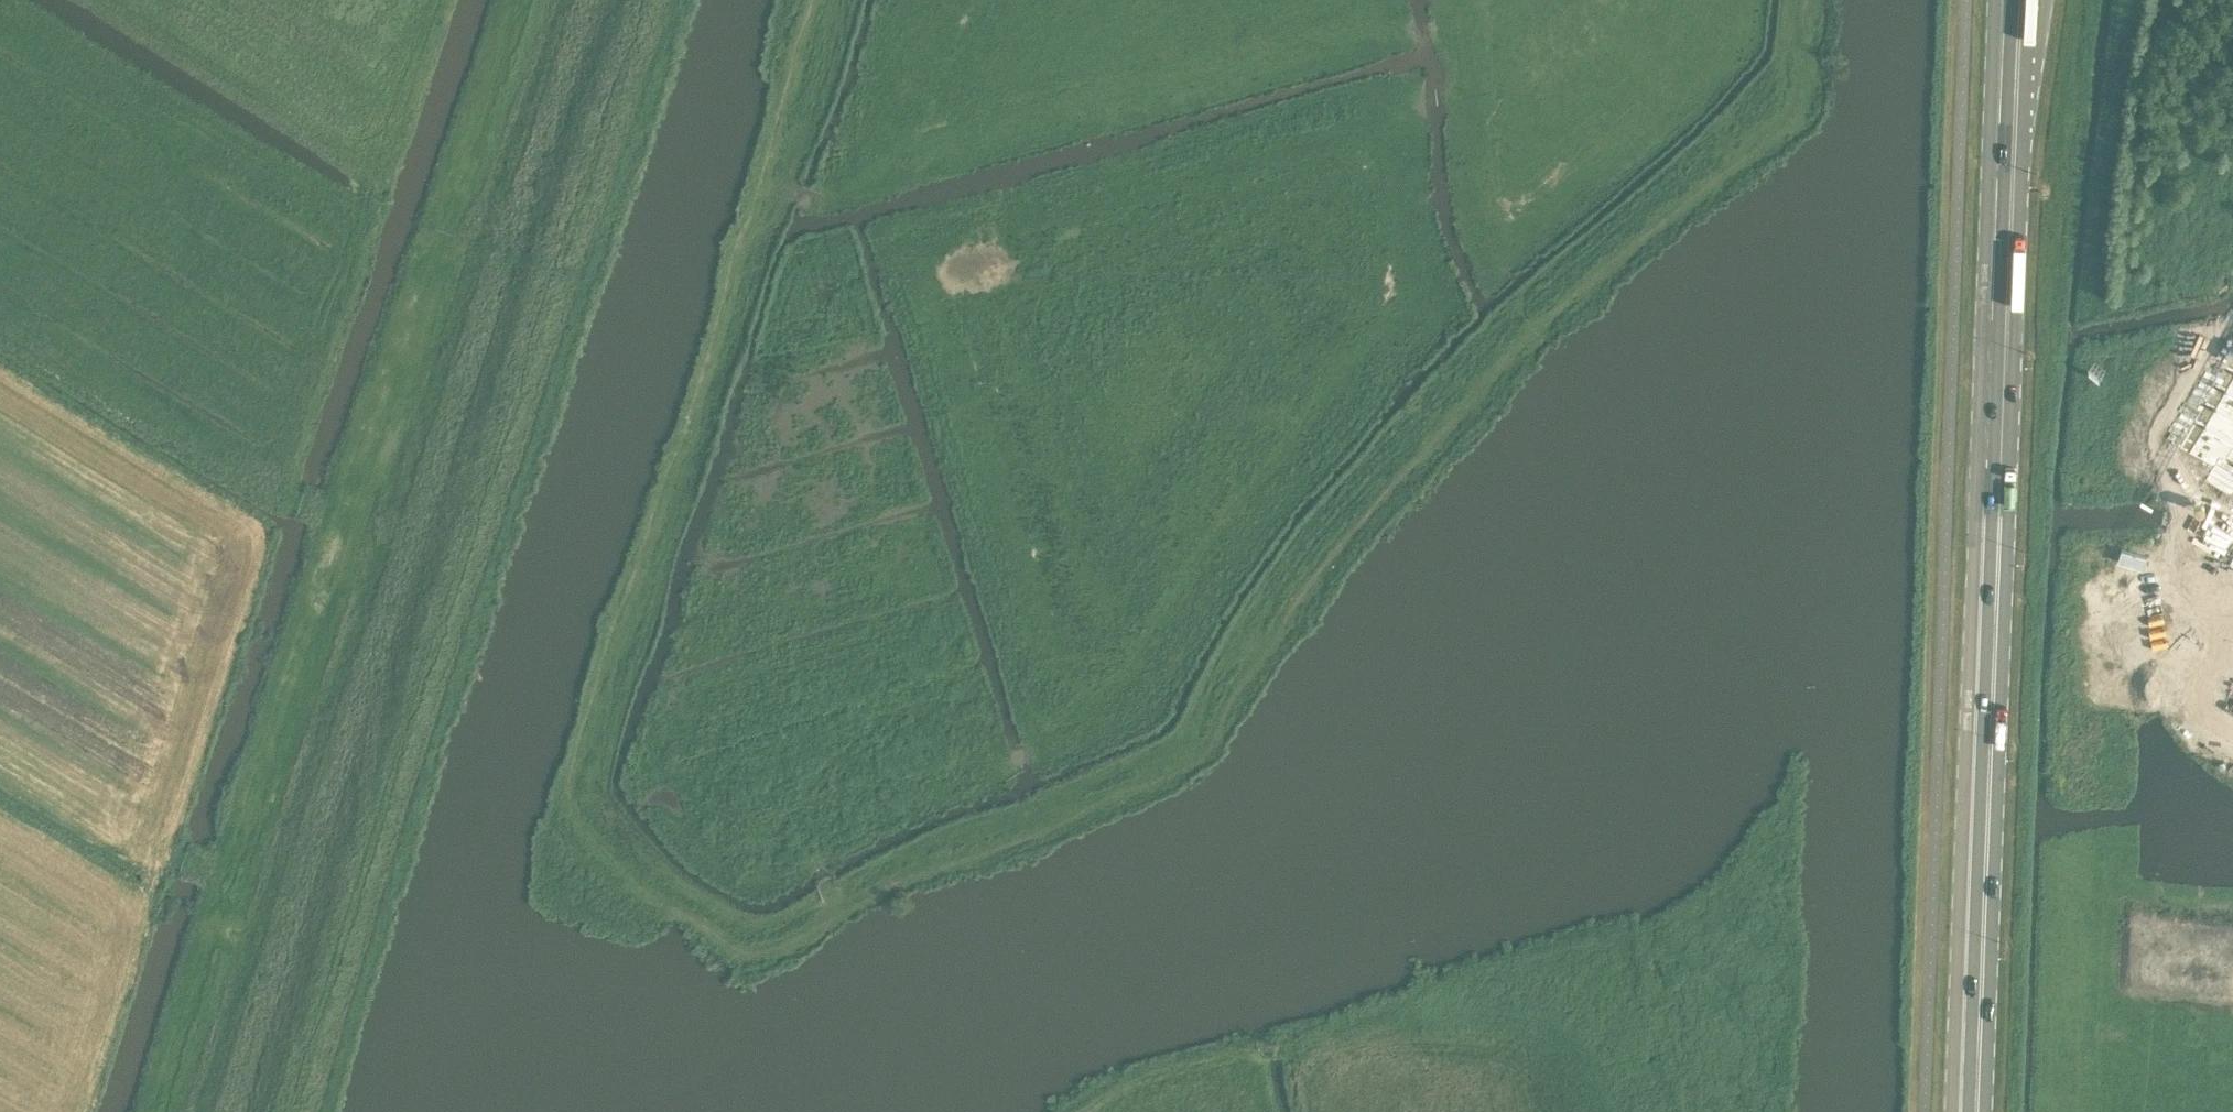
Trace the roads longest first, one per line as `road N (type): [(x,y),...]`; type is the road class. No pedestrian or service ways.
road 1 (primary): [(2027,56),(1986,1111)]

